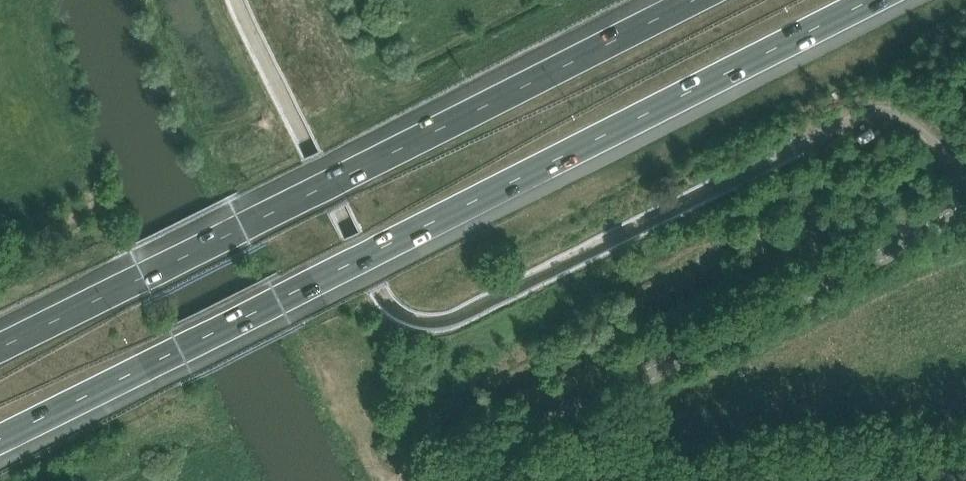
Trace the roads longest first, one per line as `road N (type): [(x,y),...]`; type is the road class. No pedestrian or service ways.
road 1 (motorway): [(0,438),(874,0)]
road 2 (motorway): [(699,0),(0,348)]
road 3 (tertiary): [(440,480),(965,209)]
road 4 (track): [(502,449),(537,464),(965,439)]
road 5 (unclassified): [(0,249),(116,193)]

